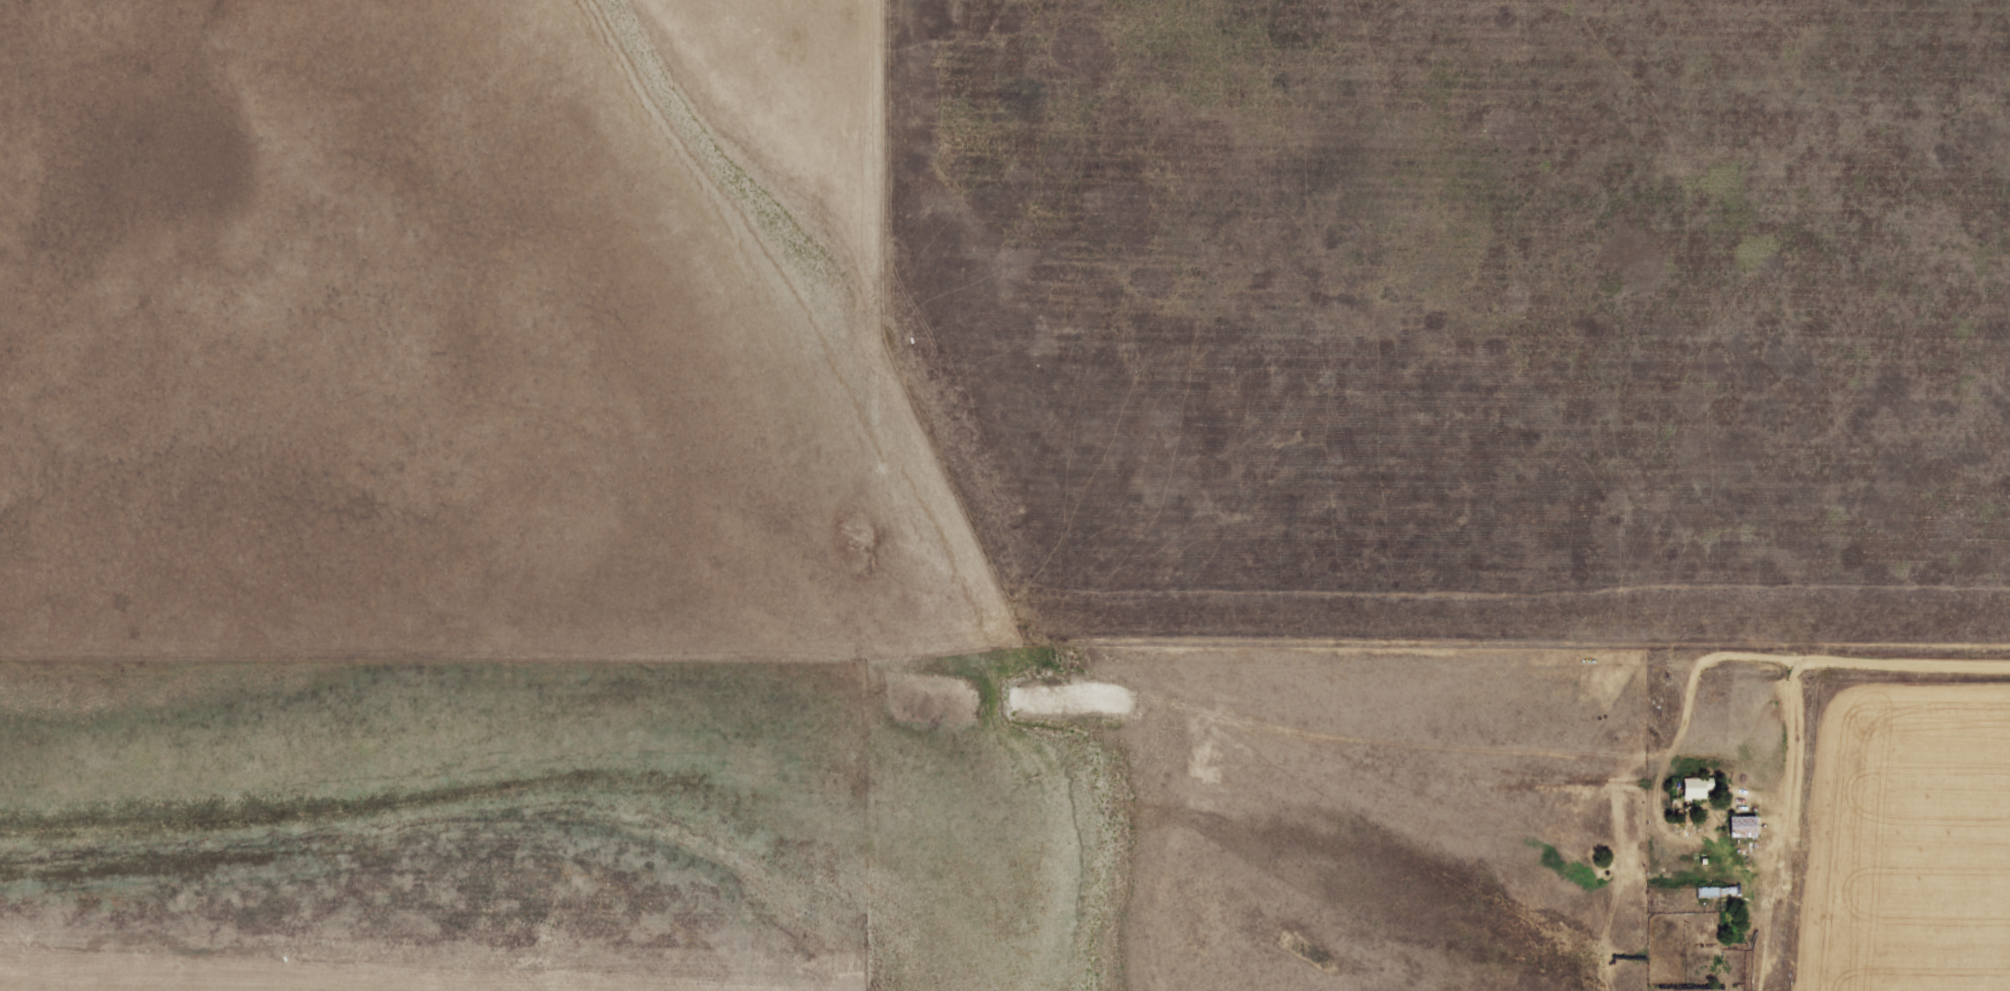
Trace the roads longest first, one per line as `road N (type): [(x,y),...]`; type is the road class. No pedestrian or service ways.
road 1 (residential): [(1765,800),(1789,651),(2009,654)]

